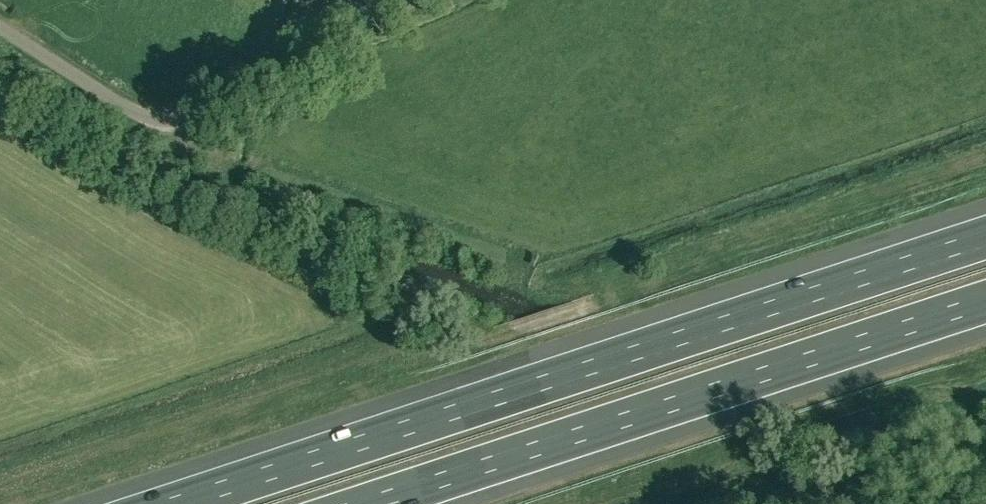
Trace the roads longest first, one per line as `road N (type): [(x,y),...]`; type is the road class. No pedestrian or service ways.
road 1 (motorway): [(985,238),(176,503)]
road 2 (motorway): [(367,503),(985,301)]
road 3 (unclassified): [(412,0),(311,44),(185,122),(143,117),(0,27)]

